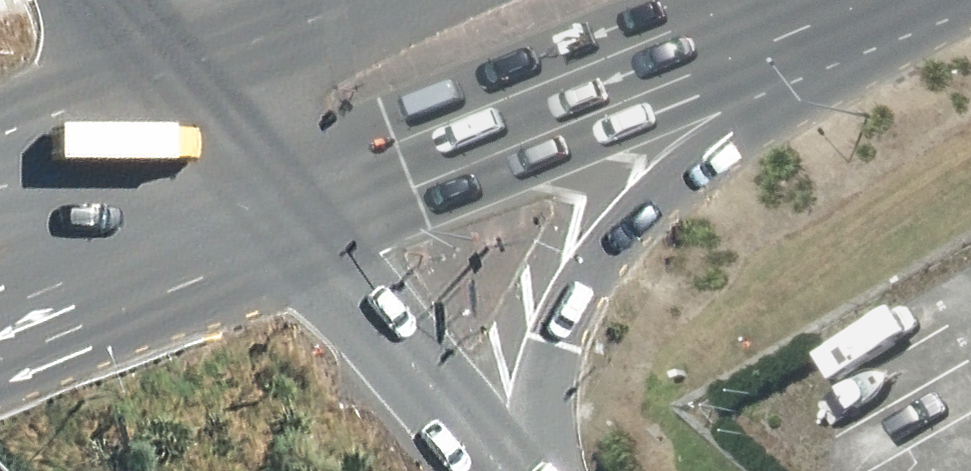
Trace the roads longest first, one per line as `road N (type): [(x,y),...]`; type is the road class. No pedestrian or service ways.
road 1 (trunk): [(963,0),(728,139),(608,253),(552,390),(544,470)]
road 2 (secondary): [(821,0),(279,215)]
road 3 (trunk): [(279,215),(496,470)]
road 4 (trunk): [(279,215),(0,330)]
road 5 (secondary): [(184,82),(390,0)]
road 6 (trunk): [(0,162),(184,82)]
road 7 (trunk): [(184,82),(279,215)]

